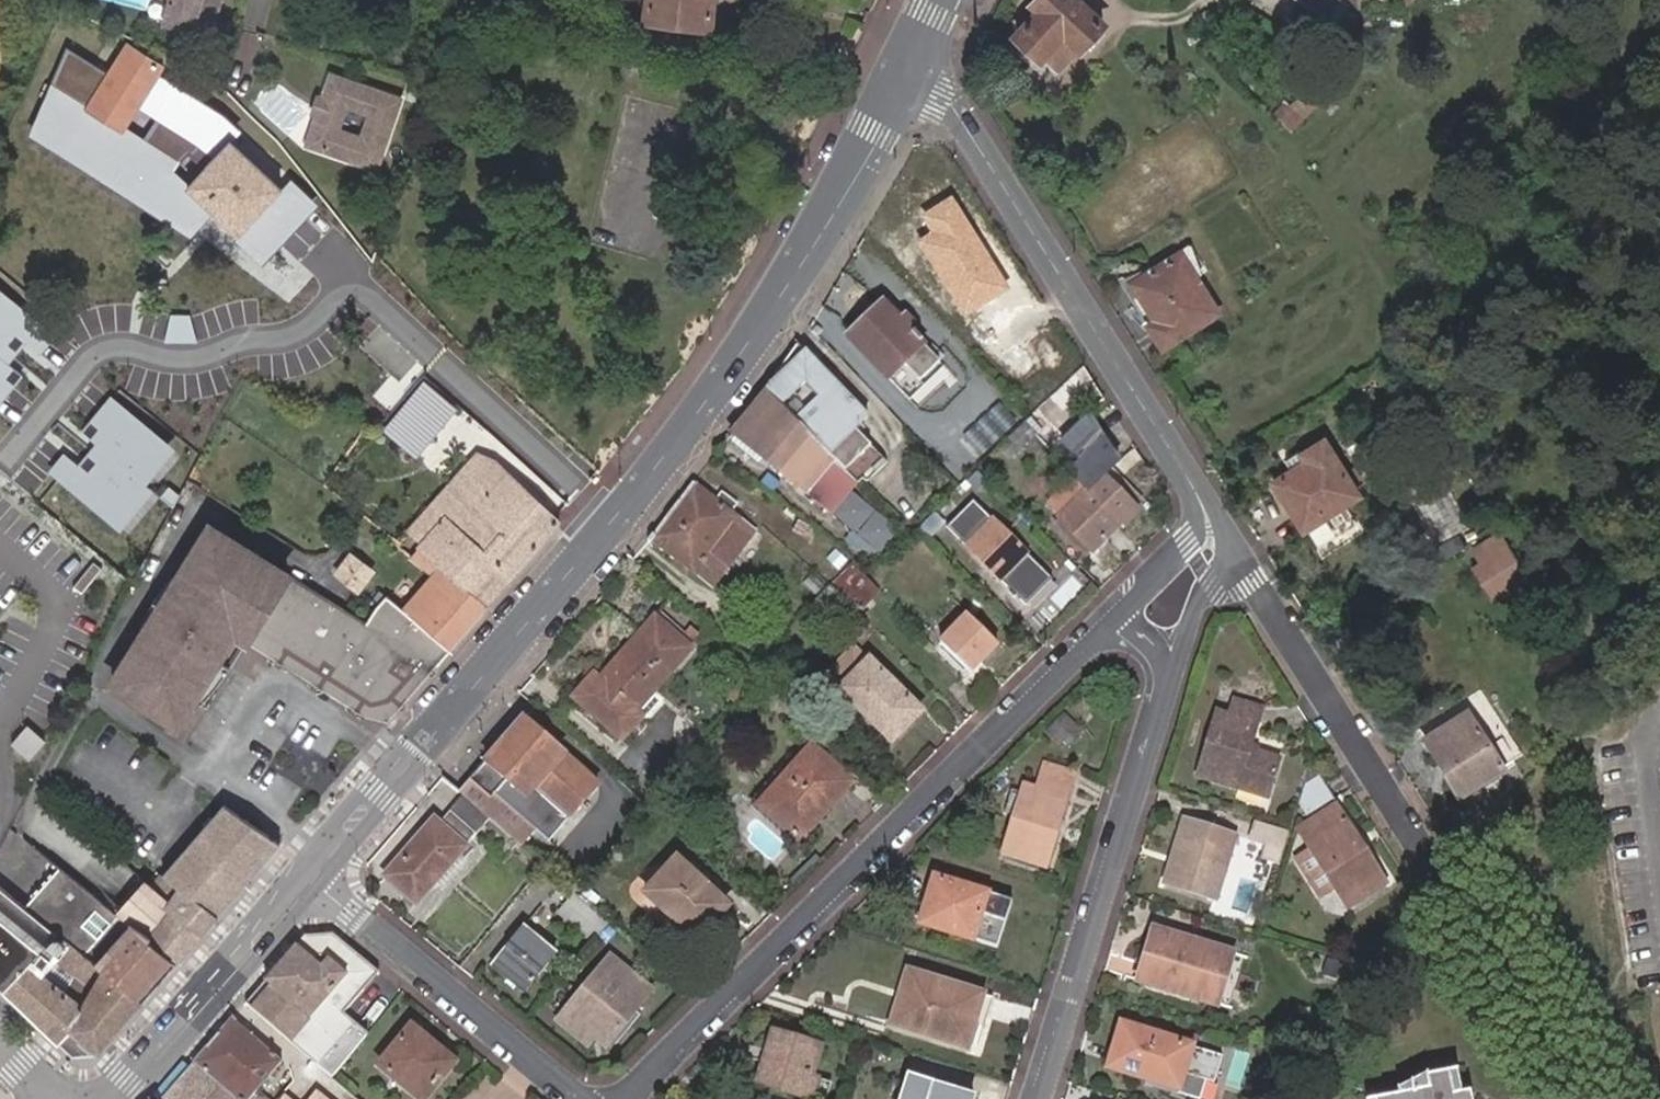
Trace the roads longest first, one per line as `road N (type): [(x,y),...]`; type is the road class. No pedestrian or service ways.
road 1 (primary): [(909,66),(792,279),(683,440),(313,870)]
road 2 (residential): [(1105,631),(637,1098)]
road 3 (residential): [(909,66),(947,99),(1209,513)]
road 4 (residential): [(1038,1098),(1168,677)]
road 5 (residential): [(1209,513),(1433,870)]
road 6 (residential): [(576,1098),(350,914),(313,870)]
road 7 (primary): [(313,870),(111,1098)]
road 8 (residential): [(1168,677),(1217,558),(1209,513)]
road 9 (residential): [(1209,513),(1204,535),(1105,631)]

